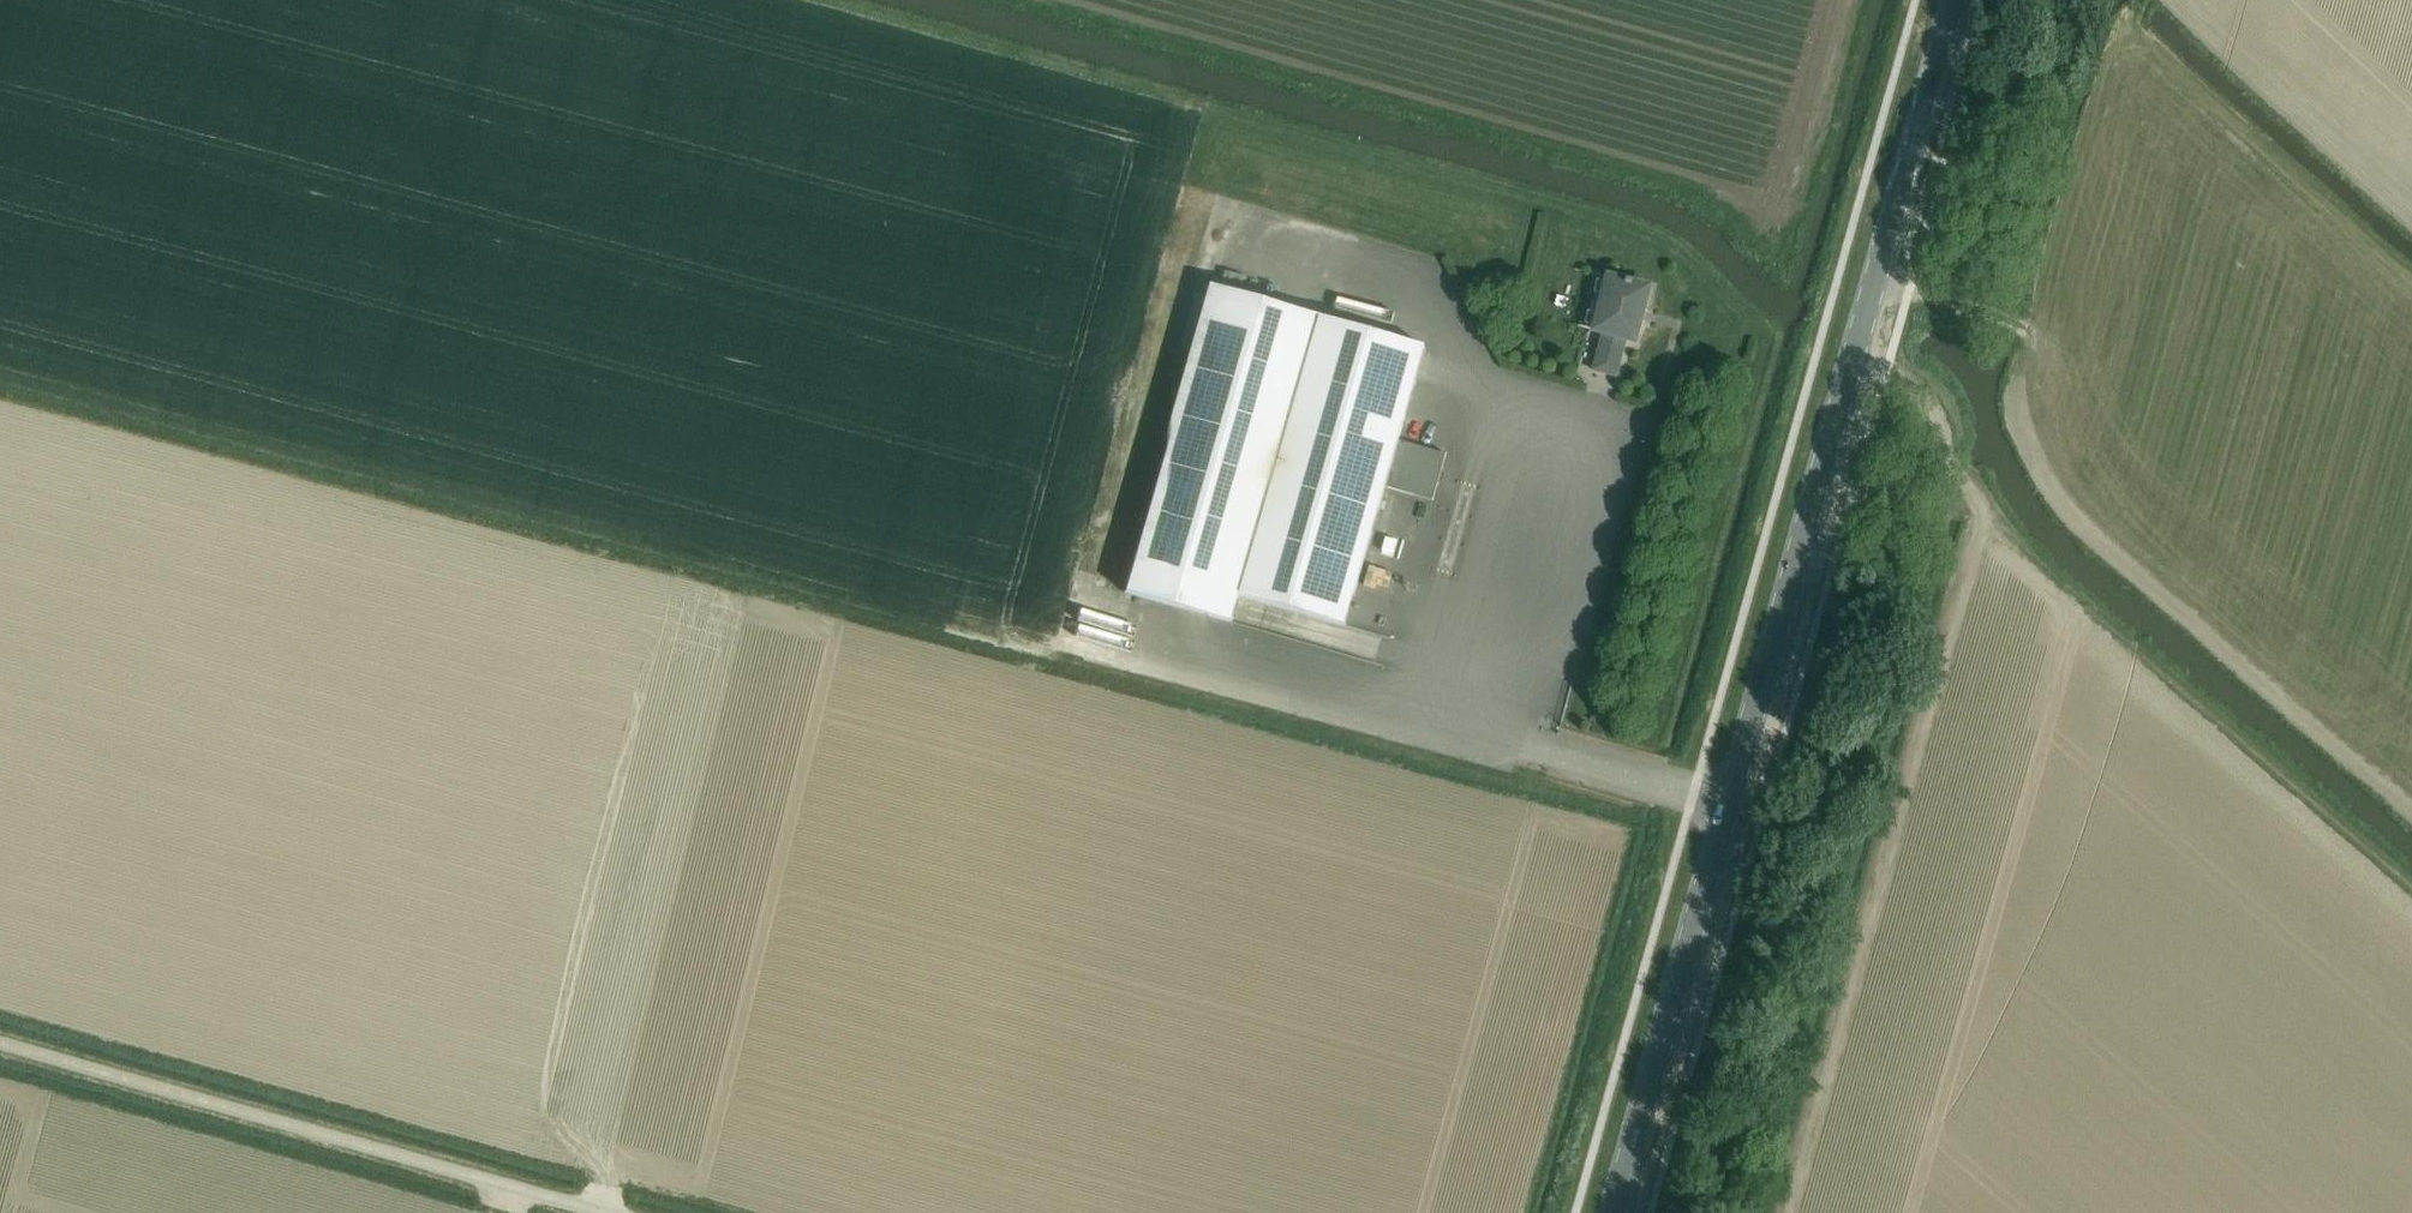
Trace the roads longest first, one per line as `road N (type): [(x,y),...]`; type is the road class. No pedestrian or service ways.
road 1 (secondary): [(1613,1212),(1953,0)]
road 2 (unclassified): [(634,1212),(0,1030)]

